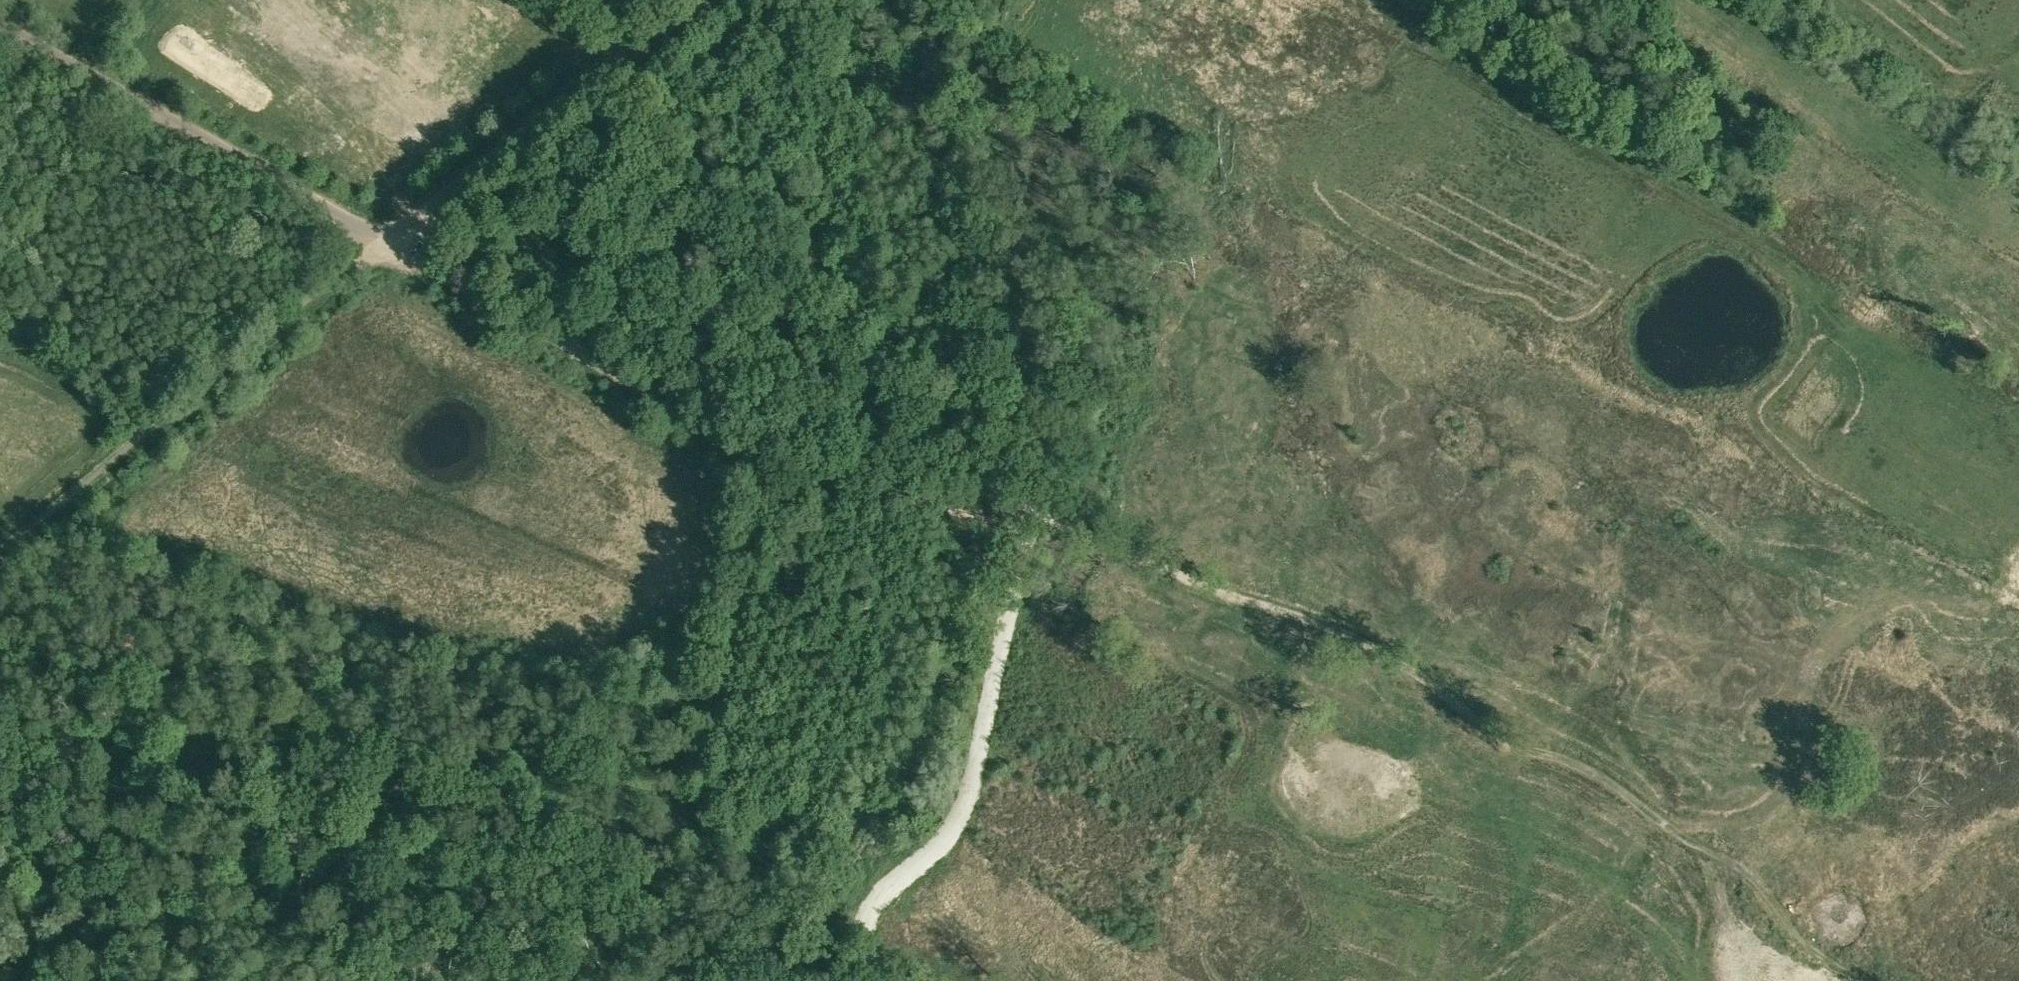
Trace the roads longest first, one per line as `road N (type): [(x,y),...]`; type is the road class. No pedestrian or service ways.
road 1 (track): [(1873,980),(1825,960),(1785,922),(1770,887),(1683,843),(1603,783),(1523,756),(1375,639),(1035,509),(1012,514)]
road 2 (track): [(0,572),(367,271),(389,236)]
road 3 (unclassified): [(389,236),(0,23)]
road 4 (unclassified): [(389,236),(701,0)]

